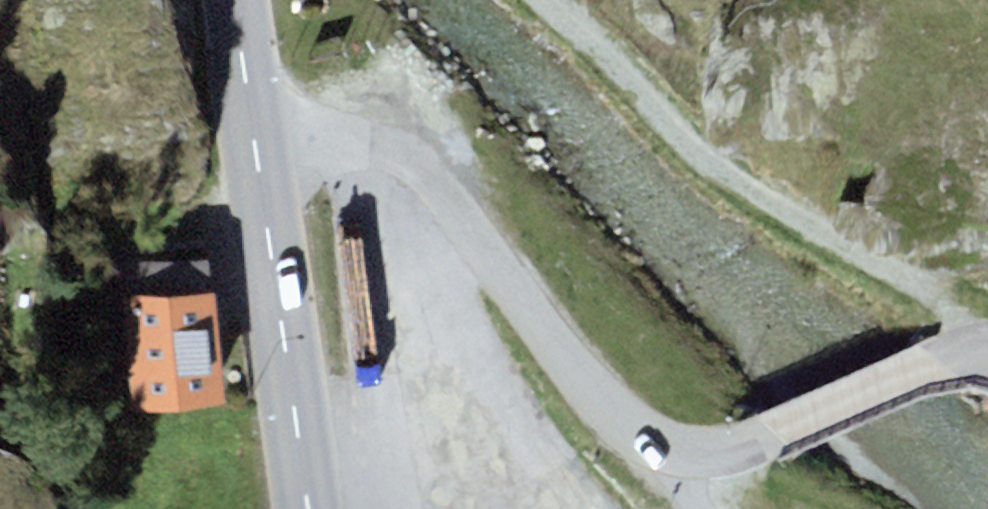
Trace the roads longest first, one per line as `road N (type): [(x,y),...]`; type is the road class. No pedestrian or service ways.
road 1 (residential): [(256,148),(349,140),(400,161),(613,412),(673,449),(724,450)]
road 2 (track): [(541,0),(710,161),(860,262),(987,330)]
road 3 (primary): [(314,508),(256,148)]
road 4 (residential): [(771,431),(937,363),(987,354)]
road 5 (primary): [(256,148),(234,0)]

